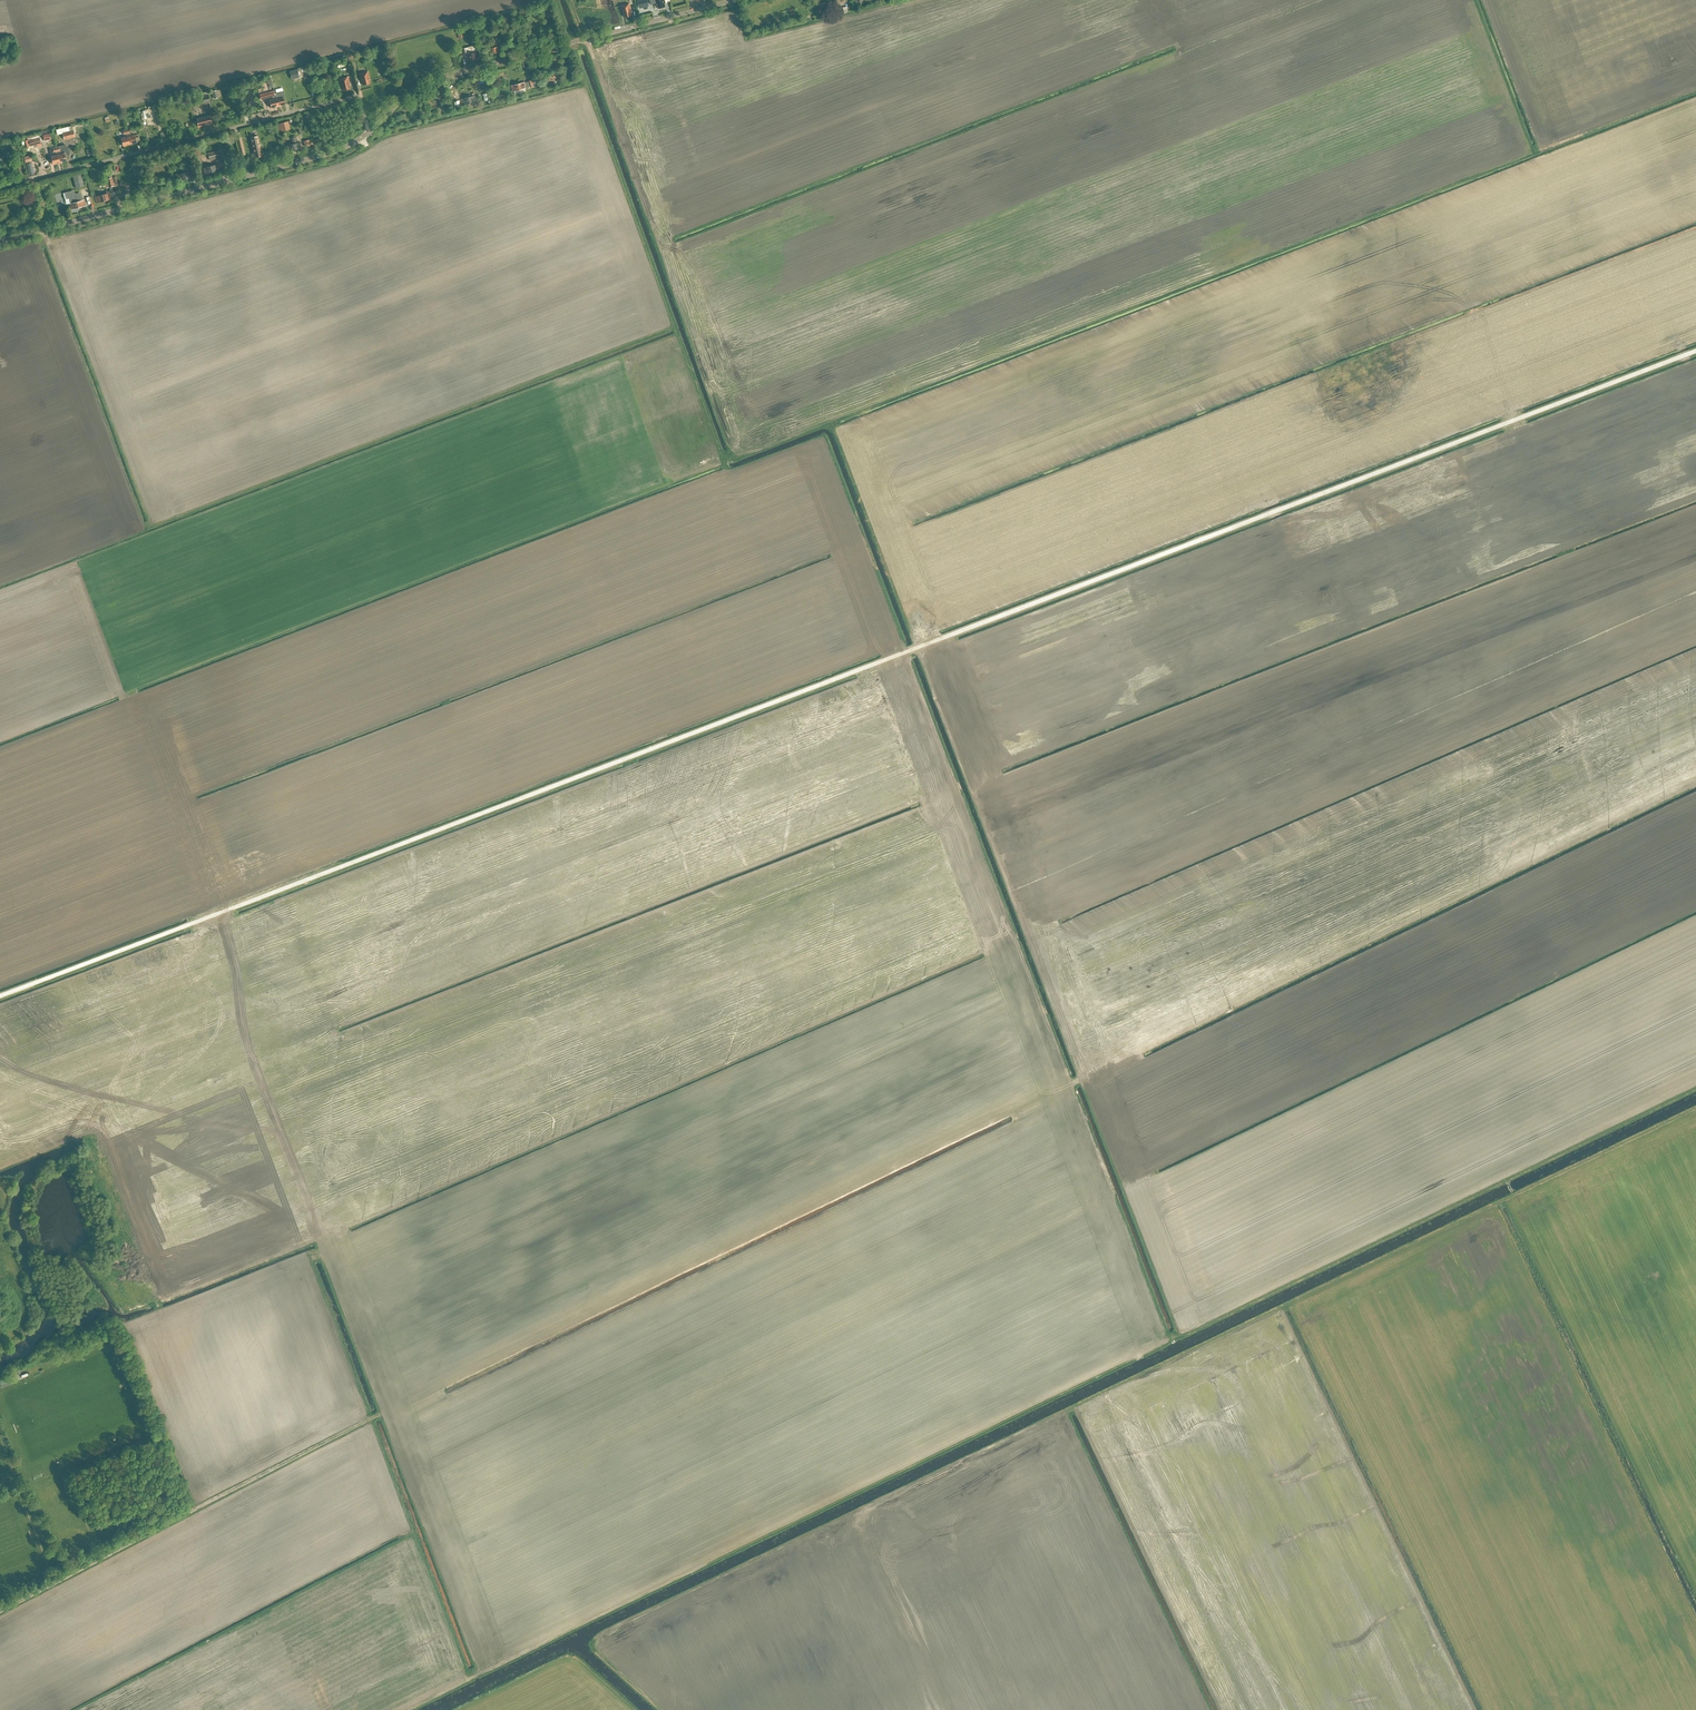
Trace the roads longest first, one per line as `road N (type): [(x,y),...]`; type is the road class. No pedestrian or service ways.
road 1 (unclassified): [(0,188),(352,97),(369,132)]
road 2 (unclassified): [(369,132),(409,95),(448,75),(734,0)]
road 3 (unclassified): [(0,241),(328,154),(369,132)]

